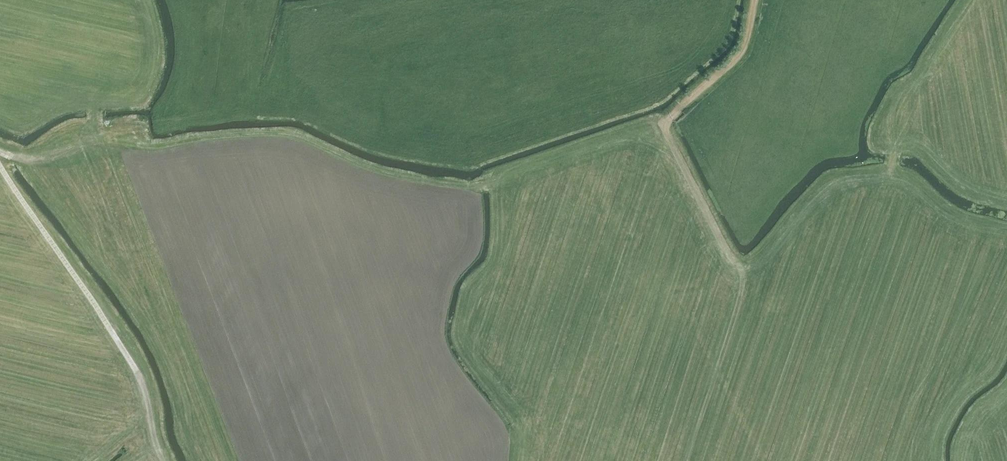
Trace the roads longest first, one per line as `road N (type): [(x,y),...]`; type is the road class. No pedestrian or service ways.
road 1 (track): [(104,139),(162,148),(289,136),(352,164),(474,193),(671,121)]
road 2 (track): [(687,460),(741,308),(741,281),(668,128),(735,61),(757,0)]
road 3 (track): [(159,460),(131,360),(0,163)]
road 4 (track): [(316,91),(132,130),(47,159),(0,154)]

